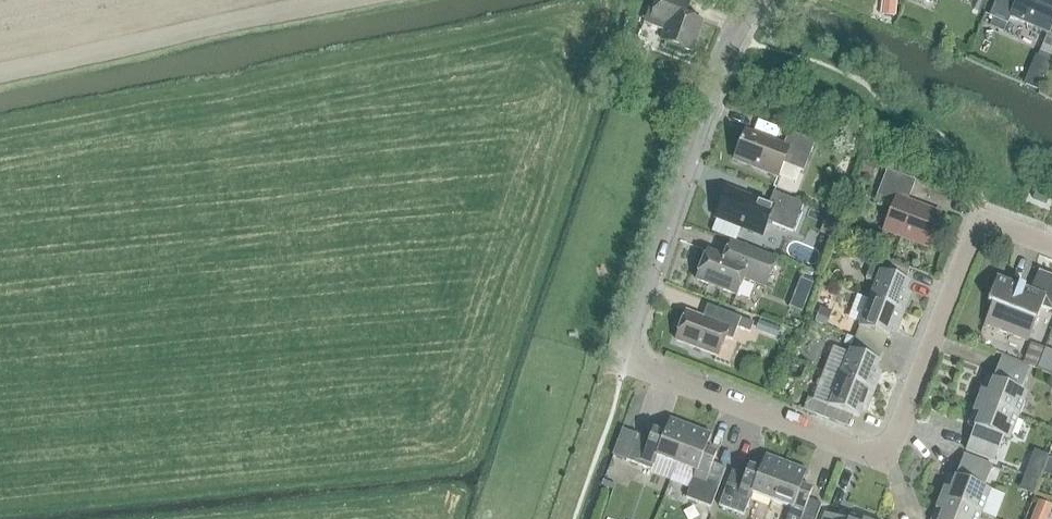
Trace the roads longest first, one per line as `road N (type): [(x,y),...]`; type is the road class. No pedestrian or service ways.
road 1 (residential): [(1051,245),(994,224),(975,231),(899,426),(871,452),(618,359),(751,0)]
road 2 (track): [(618,359),(564,518)]

